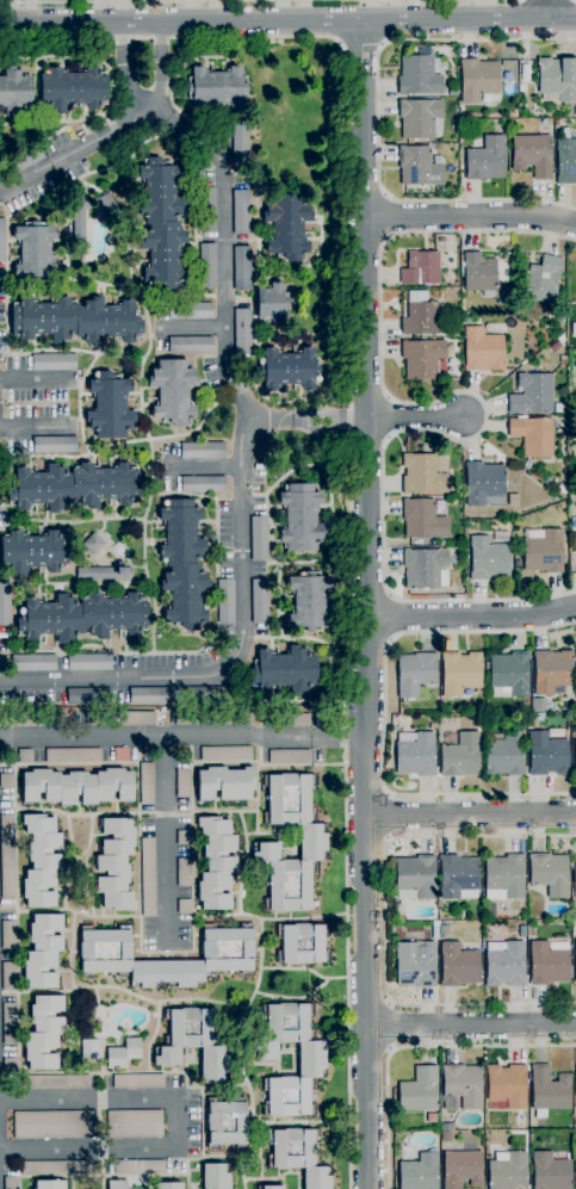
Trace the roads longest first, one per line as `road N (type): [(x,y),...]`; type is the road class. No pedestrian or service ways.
road 1 (residential): [(361,20),(368,1188)]
road 2 (tertiary): [(575,18),(0,23)]
road 3 (residential): [(575,224),(521,216),(364,217)]
road 4 (residential): [(575,816),(365,816)]
road 5 (residential): [(575,1026),(366,1029)]
road 6 (residential): [(370,619),(575,609)]

